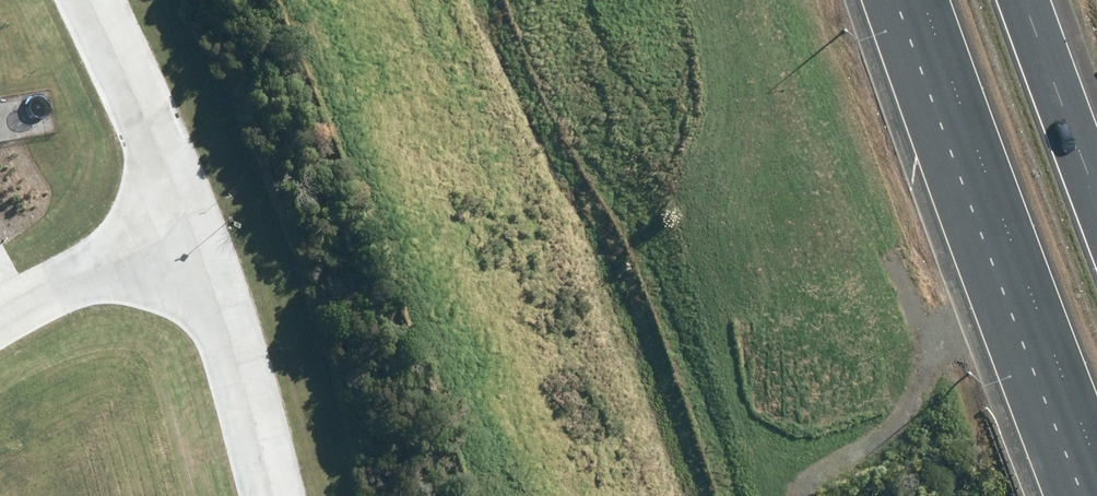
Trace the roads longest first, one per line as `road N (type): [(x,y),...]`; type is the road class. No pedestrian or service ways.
road 1 (motorway): [(1096,466),(915,0)]
road 2 (residential): [(274,495),(258,417),(189,224)]
road 3 (residential): [(189,224),(85,0)]
road 4 (motorway): [(1022,0),(1096,215)]
road 5 (residential): [(0,317),(189,224)]

